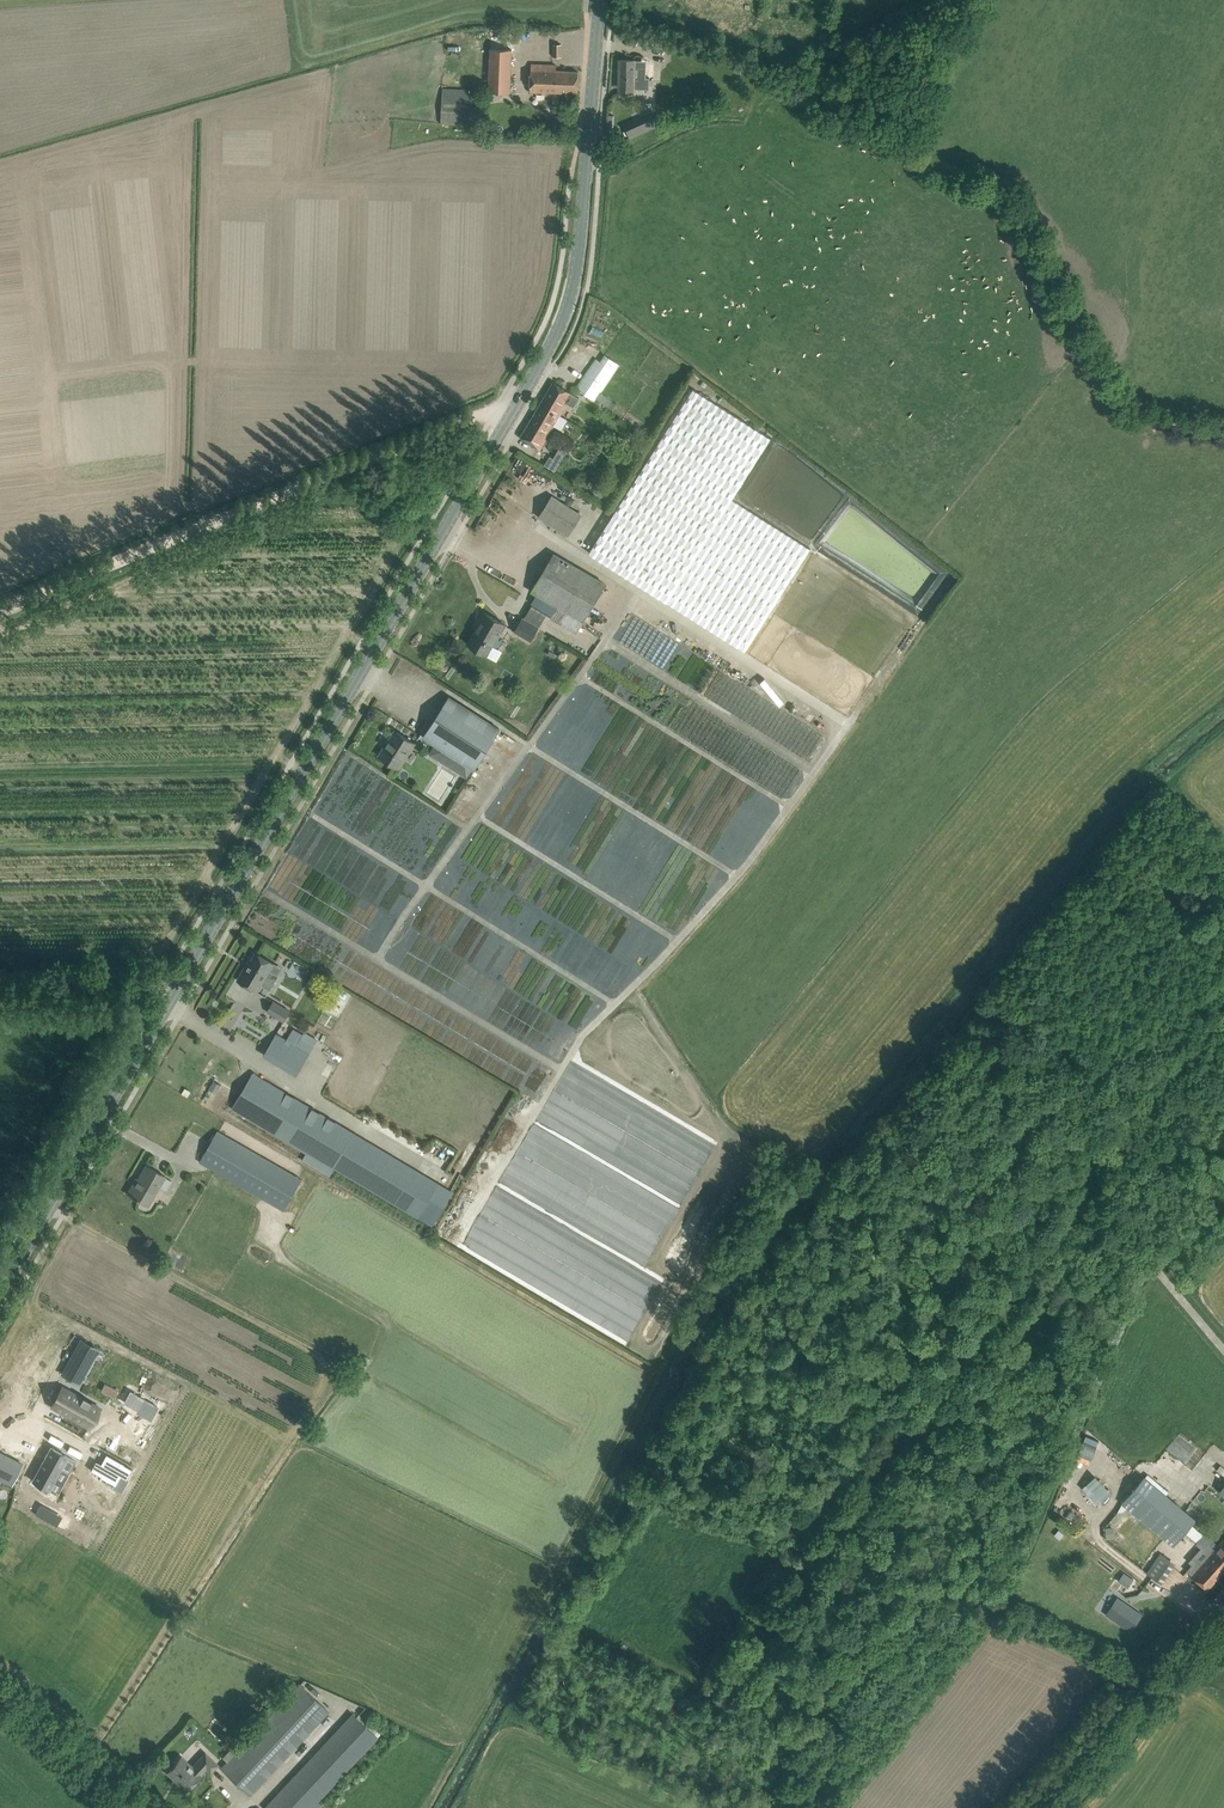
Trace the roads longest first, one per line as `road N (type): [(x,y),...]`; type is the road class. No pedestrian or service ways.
road 1 (tertiary): [(0,1295),(555,336),(578,262),(601,0)]
road 2 (track): [(0,612),(481,414),(507,421)]
road 3 (track): [(430,1807),(567,1542)]
road 4 (unclassified): [(1055,1807),(1223,1602)]
road 5 (unclassified): [(1223,1355),(1171,1290),(1074,1212)]
road 6 (track): [(1223,432),(1144,415),(1112,391),(1077,340)]
road 7 (unclassified): [(138,1807),(0,1690)]
road 8 (track): [(0,976),(143,977),(175,992)]

